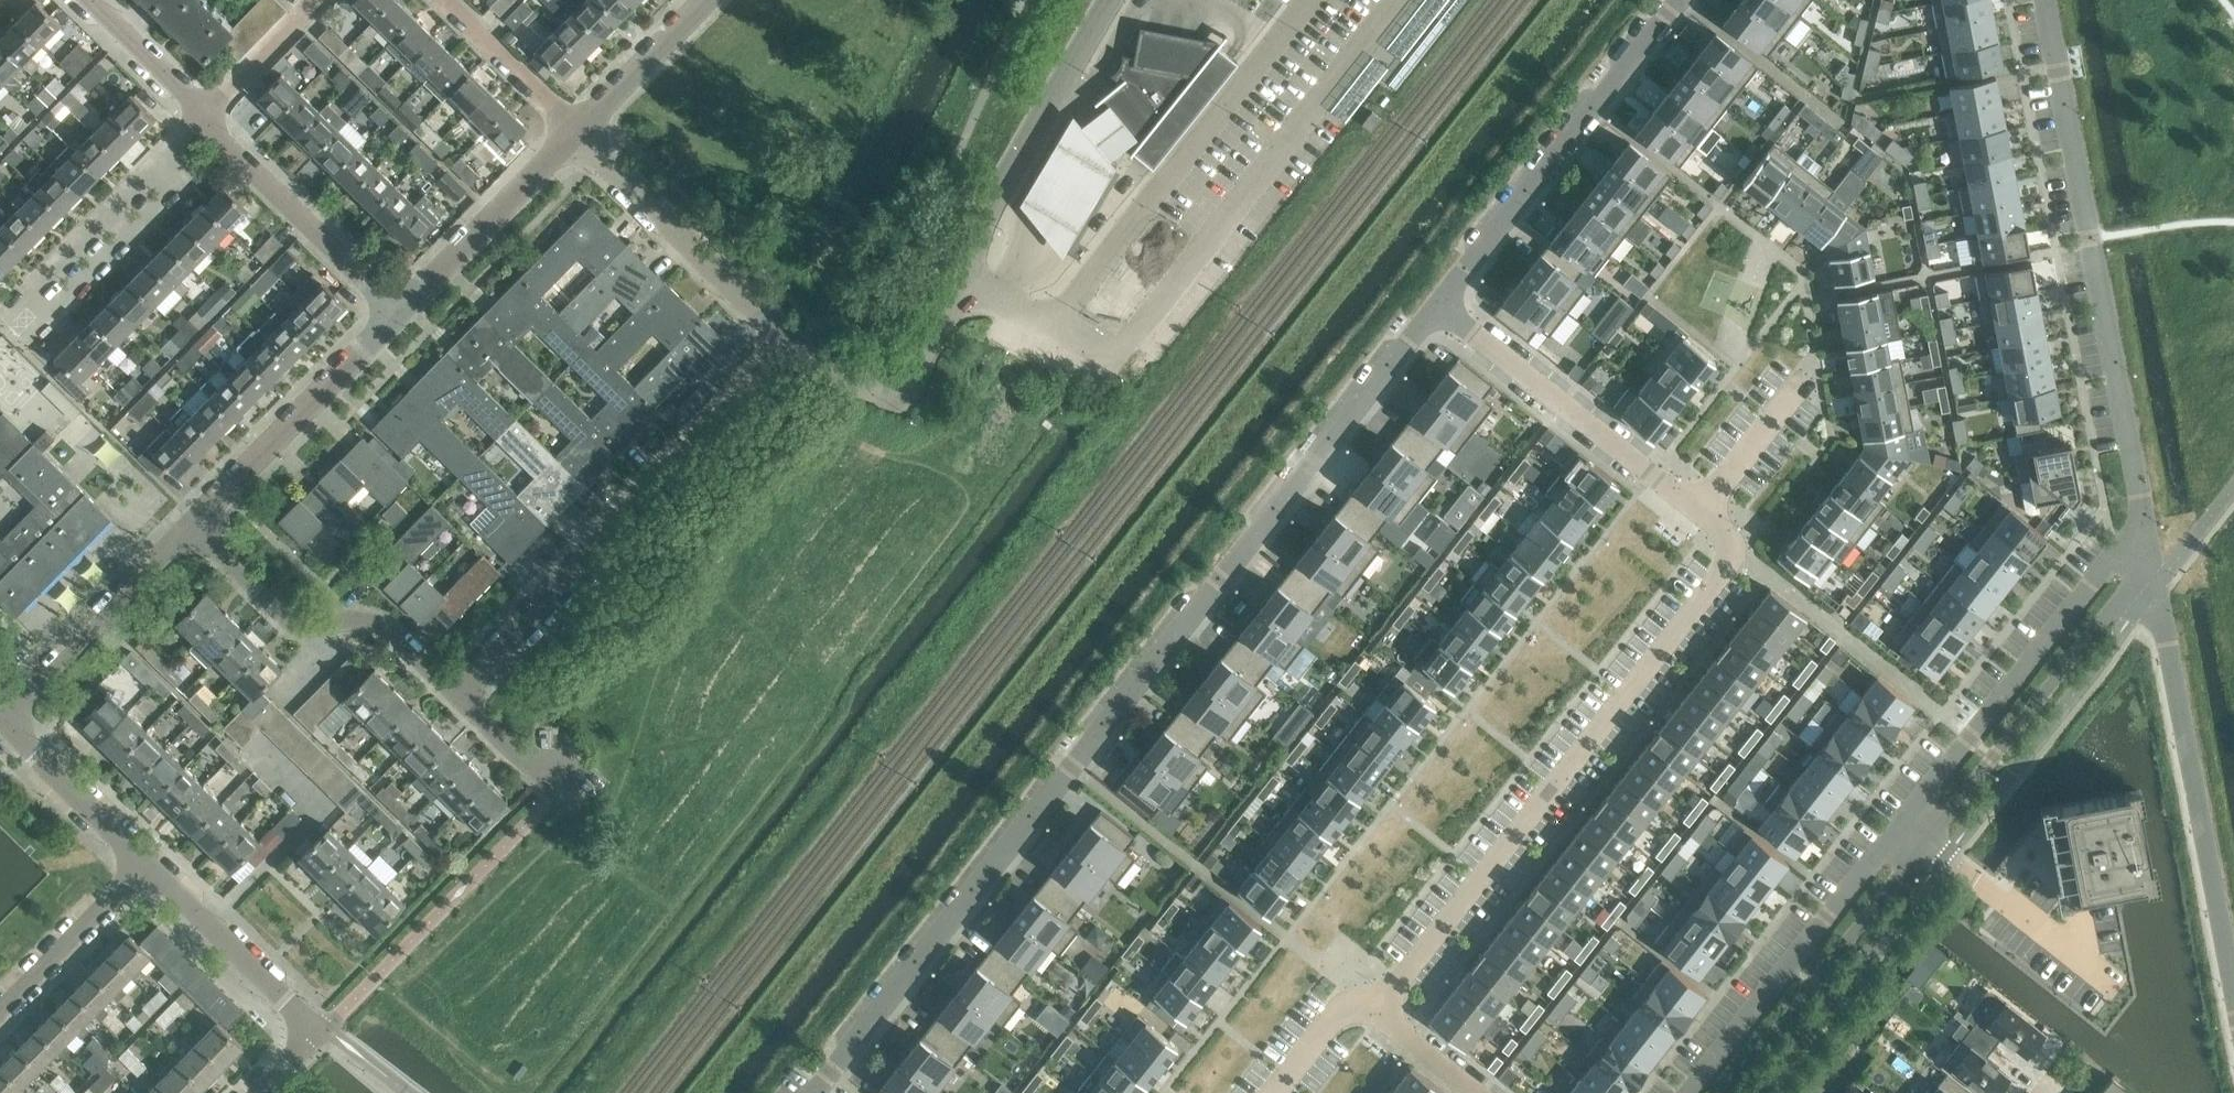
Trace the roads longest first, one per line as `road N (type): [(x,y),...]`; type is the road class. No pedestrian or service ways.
road 1 (residential): [(818,1092),(1442,302)]
road 2 (residential): [(2146,528),(1693,1092)]
road 3 (residential): [(1731,1092),(2152,562)]
road 4 (residential): [(1700,494),(1736,555),(1384,1007)]
road 5 (residential): [(2146,528),(2044,0)]
road 6 (residential): [(444,687),(793,346)]
road 7 (residential): [(2233,976),(2152,562)]
road 8 (residential): [(1442,302),(1682,0)]
road 9 (tertiary): [(950,285),(1111,0)]
road 10 (residential): [(257,1092),(322,1027),(150,871)]
road 11 (residential): [(1442,302),(1700,494)]
road 12 (residential): [(444,687),(365,622),(296,632),(191,532)]
road 13 (unclassified): [(793,346),(580,131)]
road 14 (residential): [(191,532),(396,319)]
road 15 (unclassified): [(18,324),(212,122)]
road 16 (unclassified): [(396,319),(212,122)]
road 17 (residential): [(0,721),(191,532)]
road 18 (unclassified): [(396,319),(580,131)]
road 19 (residential): [(0,1028),(150,871)]
road 20 (residential): [(150,871),(0,724)]
road 21 (unclassified): [(580,131),(713,0)]
road 22 (unclassified): [(580,131),(453,0)]
road 23 (unclassified): [(212,122),(336,0)]
road 24 (unclassified): [(212,122),(94,0)]
road 25 (residential): [(559,793),(444,687)]
road 26 (residential): [(1700,494),(1796,381)]
road 27 (residential): [(1384,1007),(1340,1015),(1272,1092)]
road 28 (residential): [(1384,1007),(1401,1034),(1473,1092)]
road 29 (tertiary): [(893,395),(950,285)]

